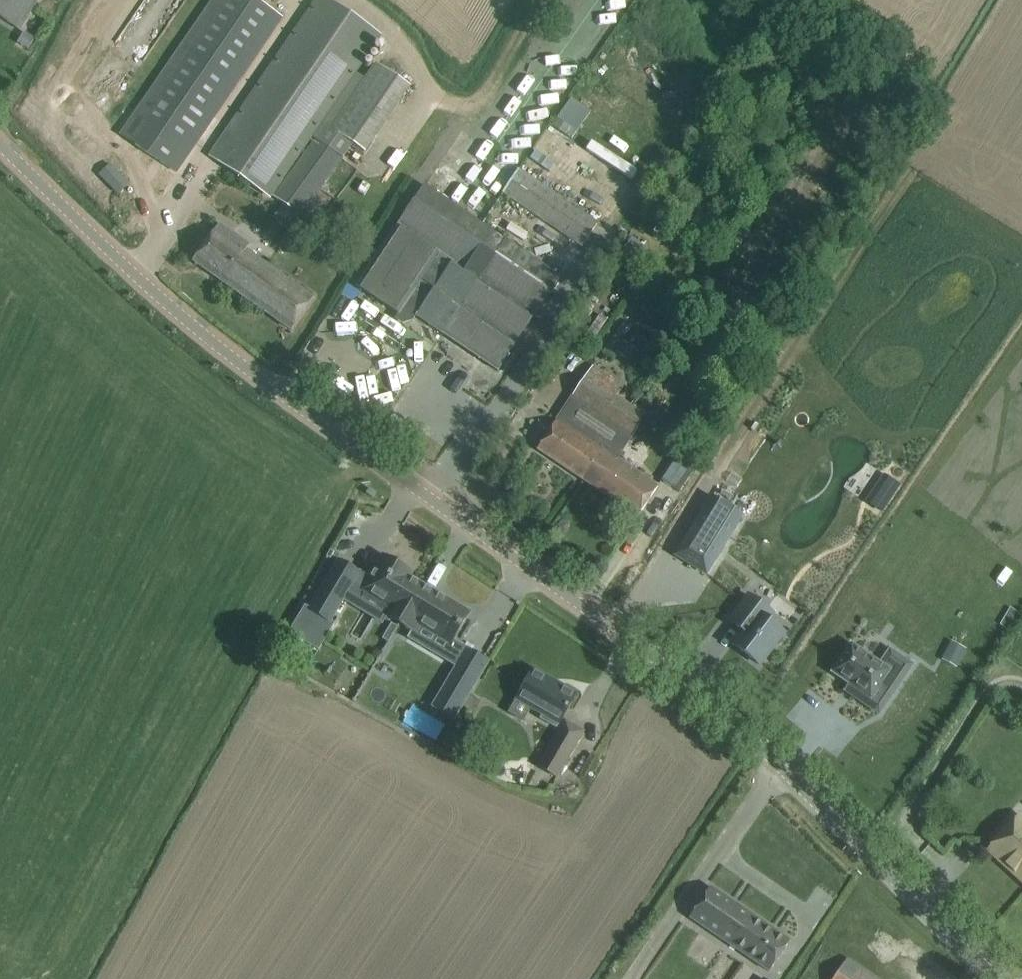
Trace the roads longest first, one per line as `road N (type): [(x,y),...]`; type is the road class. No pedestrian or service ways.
road 1 (tertiary): [(1003,978),(708,691),(588,598),(187,327),(0,144)]

